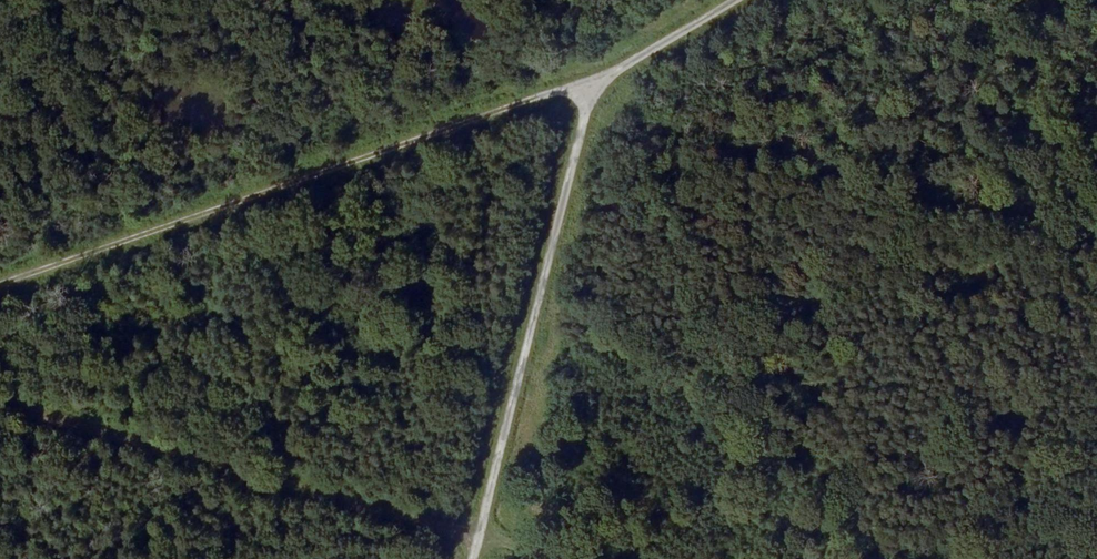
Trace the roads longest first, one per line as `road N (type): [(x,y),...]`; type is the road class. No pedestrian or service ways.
road 1 (track): [(531,99),(0,284)]
road 2 (unclassified): [(474,539),(584,86)]
road 3 (unclassified): [(584,86),(734,0)]

